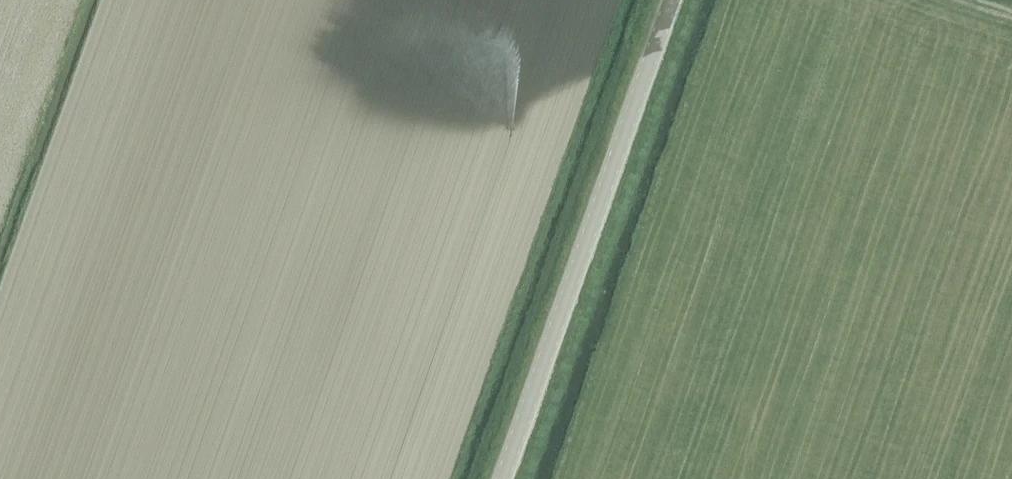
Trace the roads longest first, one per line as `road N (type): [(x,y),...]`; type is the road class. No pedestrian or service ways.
road 1 (tertiary): [(502,478),(670,0)]

